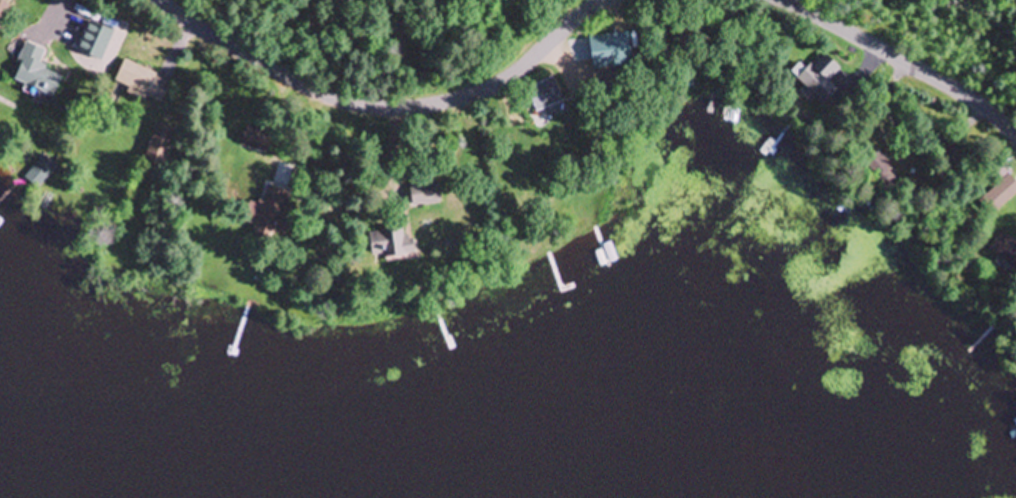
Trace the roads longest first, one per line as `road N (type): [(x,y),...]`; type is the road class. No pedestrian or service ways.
road 1 (residential): [(608,0),(498,82),(413,105),(329,95),(158,0)]
road 2 (residential): [(1015,143),(963,98),(775,0)]

